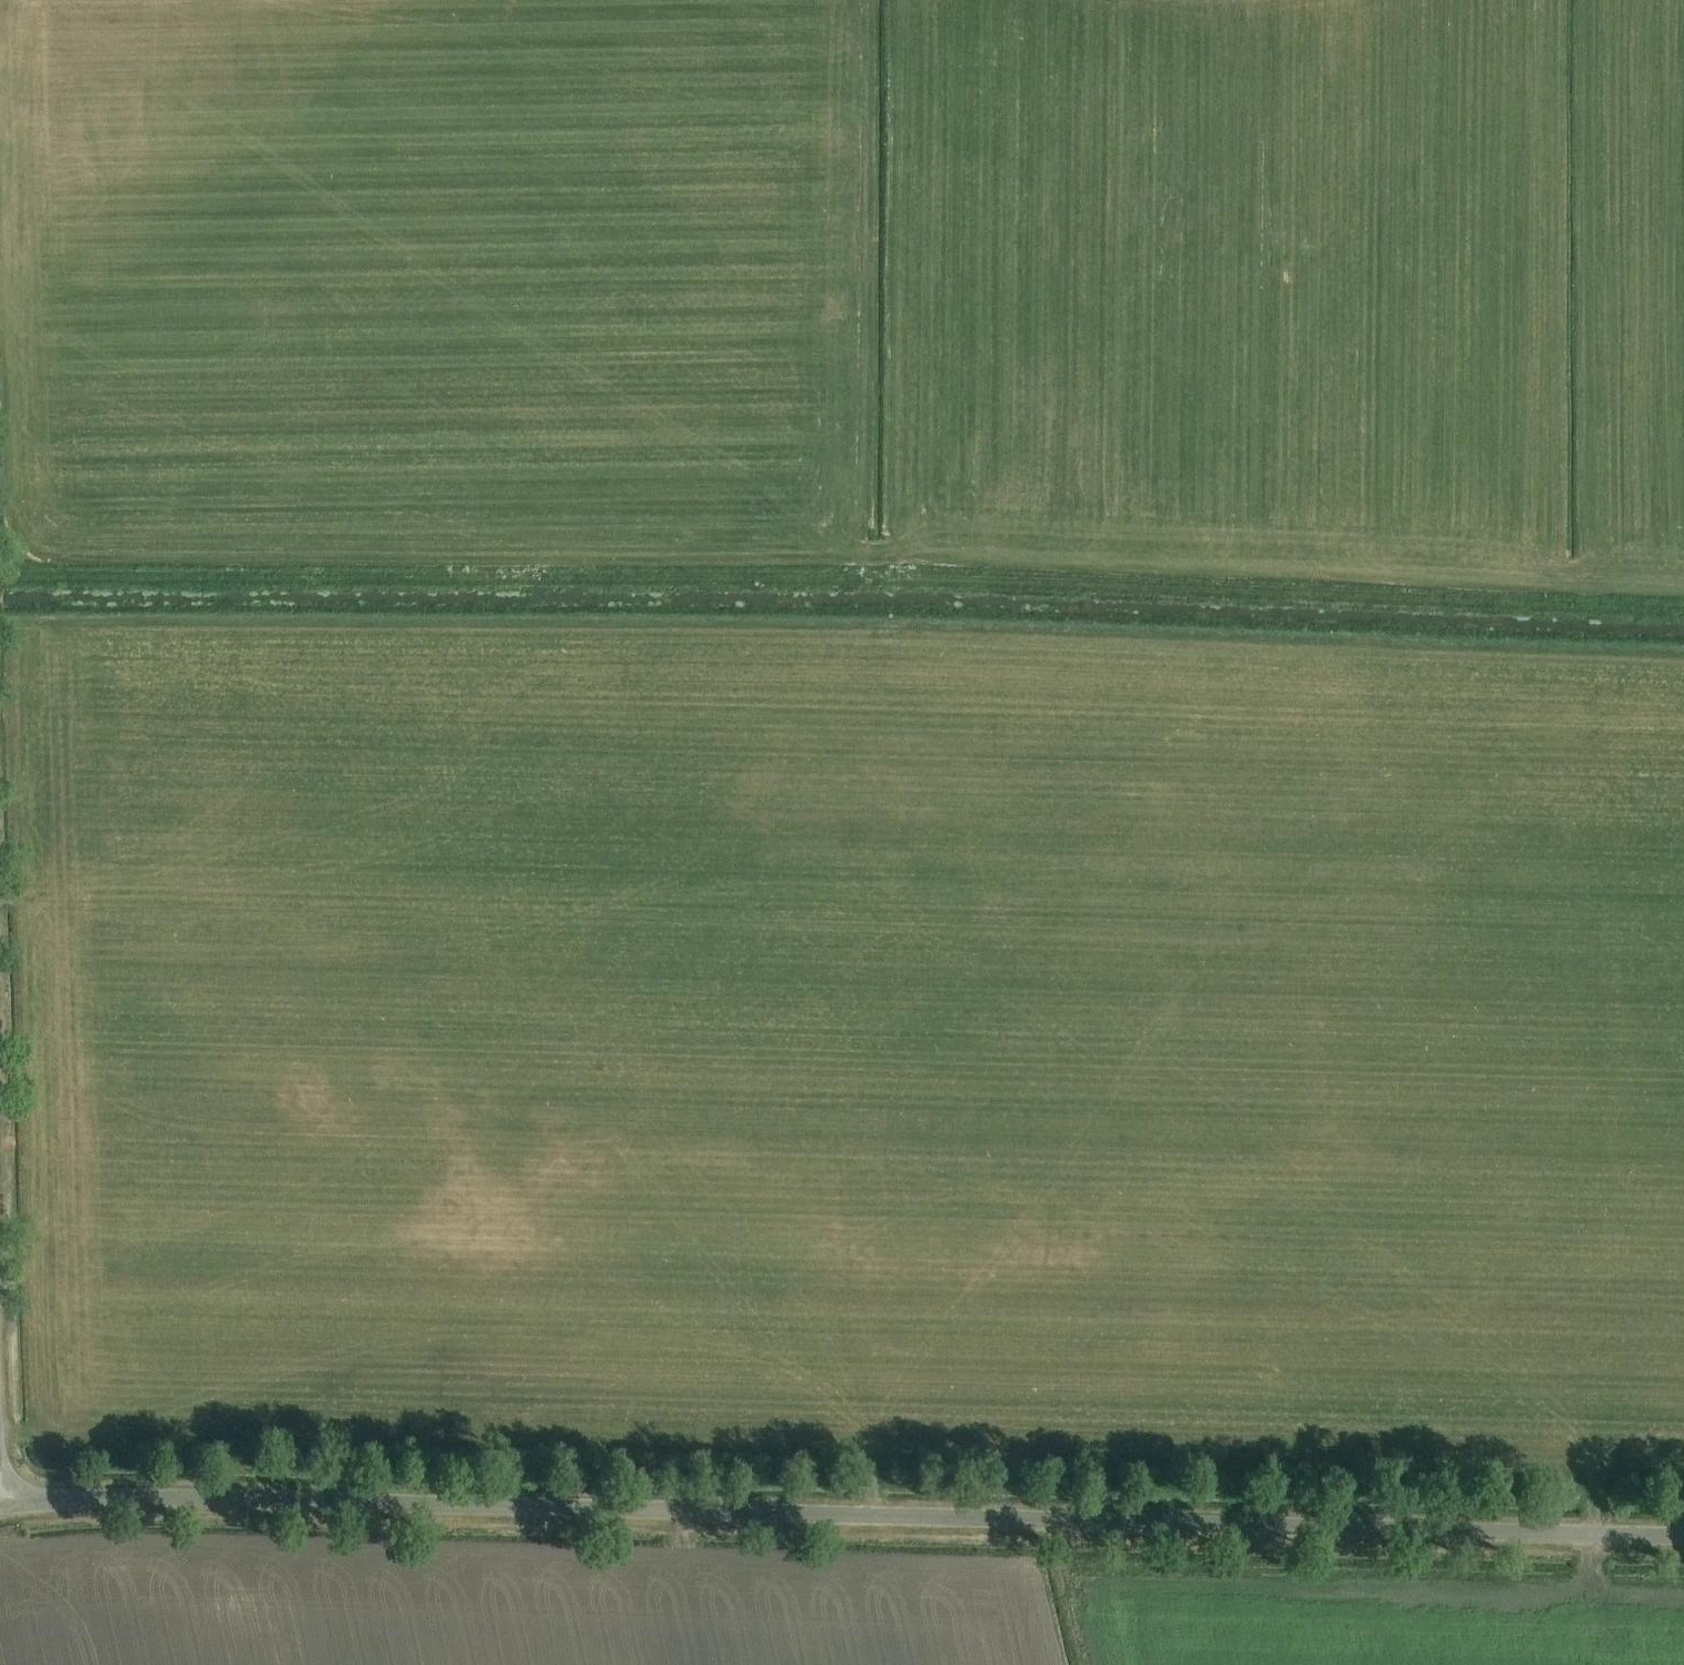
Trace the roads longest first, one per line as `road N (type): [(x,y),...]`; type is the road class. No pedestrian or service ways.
road 1 (unclassified): [(1683,1535),(216,1499),(0,1502)]

